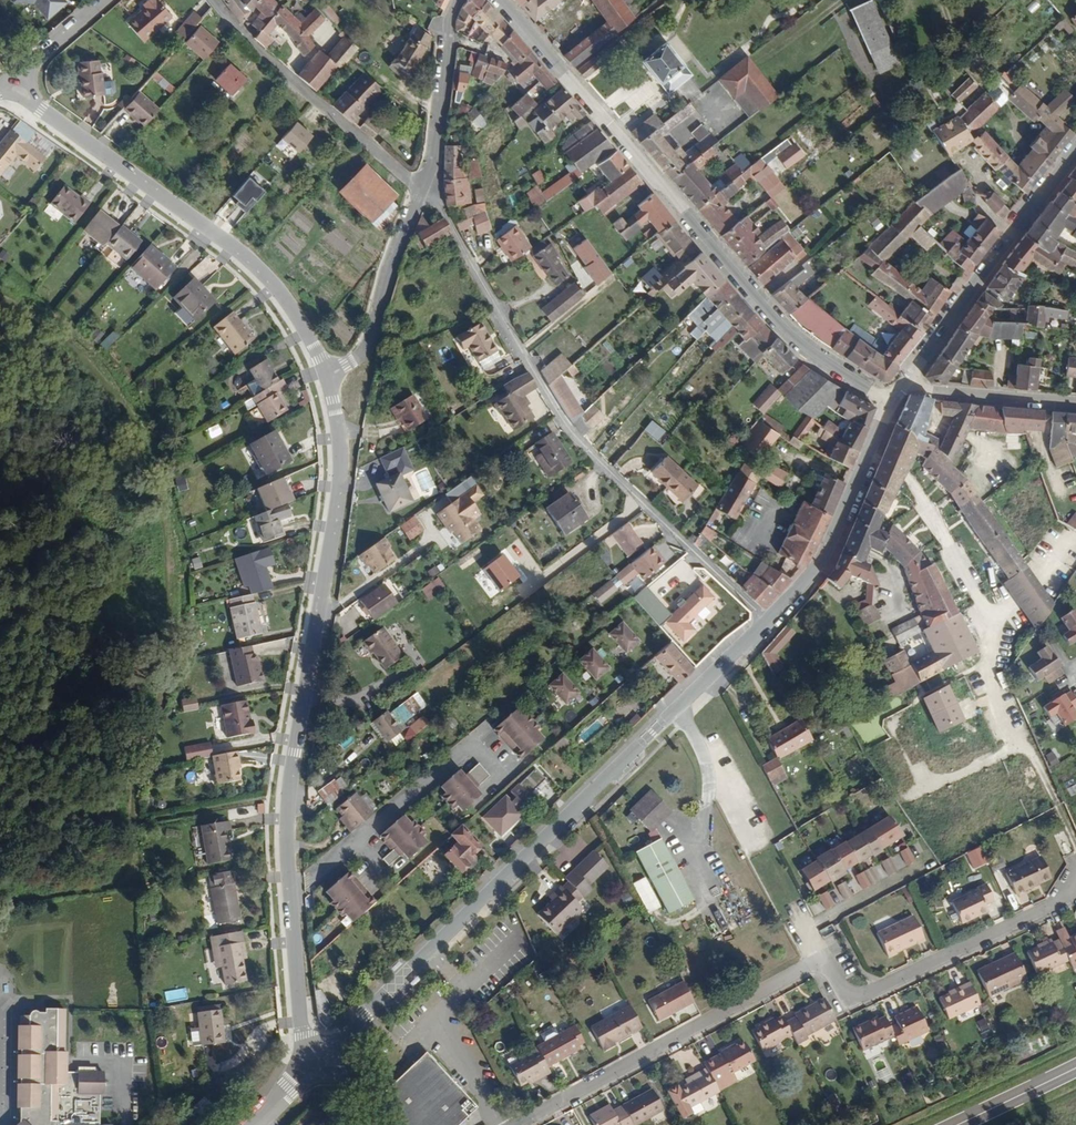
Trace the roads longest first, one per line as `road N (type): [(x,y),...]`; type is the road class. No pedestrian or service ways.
road 1 (unclassified): [(323,1060),(309,1050),(301,1016),(288,809),(340,487),(329,375)]
road 2 (residential): [(1075,880),(1066,898),(866,994),(848,994),(828,964),(813,963),(515,1124)]
road 3 (unclassified): [(323,1060),(766,622)]
road 4 (unclassified): [(891,403),(785,332),(501,0)]
road 5 (residential): [(421,188),(571,431),(766,622)]
road 6 (unclassified): [(329,375),(273,282),(12,80)]
road 7 (unclassified): [(903,386),(1075,149)]
road 8 (residential): [(212,0),(421,188)]
road 9 (unclassified): [(766,622),(824,554),(891,403)]
road 10 (unclassified): [(421,188),(373,336),(362,355),(329,375)]
road 11 (unclassified): [(458,0),(434,153),(421,188)]
road 12 (unclassified): [(903,386),(1075,404)]
road 13 (primary): [(1075,1068),(957,1124)]
road 14 (unclassified): [(12,80),(109,0)]

